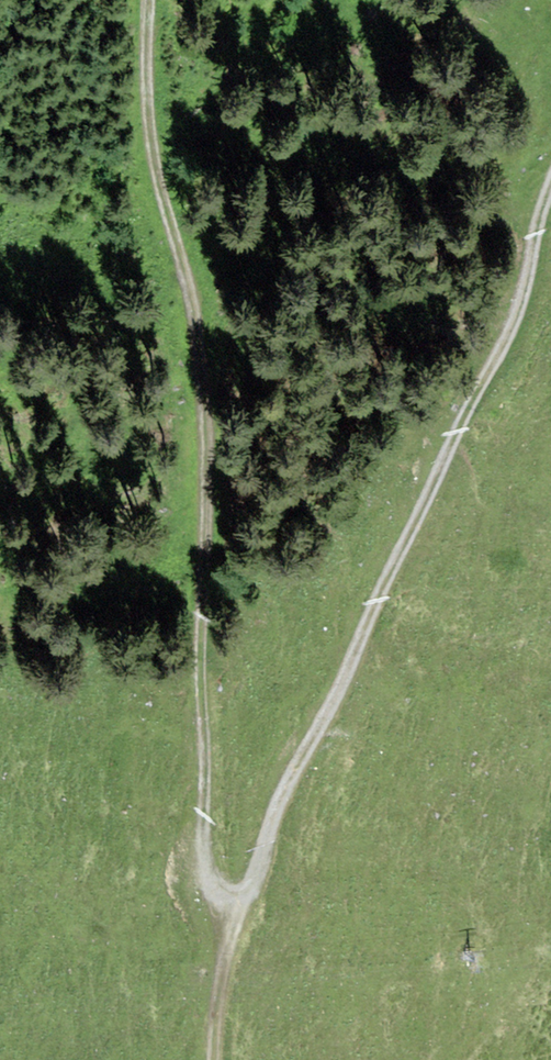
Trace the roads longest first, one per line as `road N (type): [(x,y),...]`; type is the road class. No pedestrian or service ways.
road 1 (track): [(241,890),(219,887),(209,859),(205,332),(156,130),(155,0)]
road 2 (track): [(550,191),(517,322),(281,802),(262,873),(241,890)]
road 3 (track): [(241,890),(214,1003),(210,1059)]

